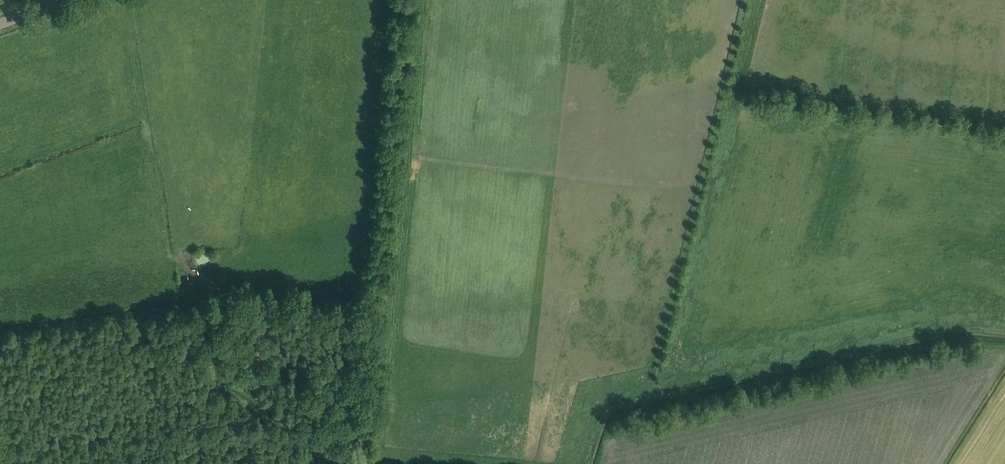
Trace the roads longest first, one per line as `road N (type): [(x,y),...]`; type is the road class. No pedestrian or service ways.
road 1 (track): [(1004,334),(887,344),(627,396),(607,411),(590,463)]

